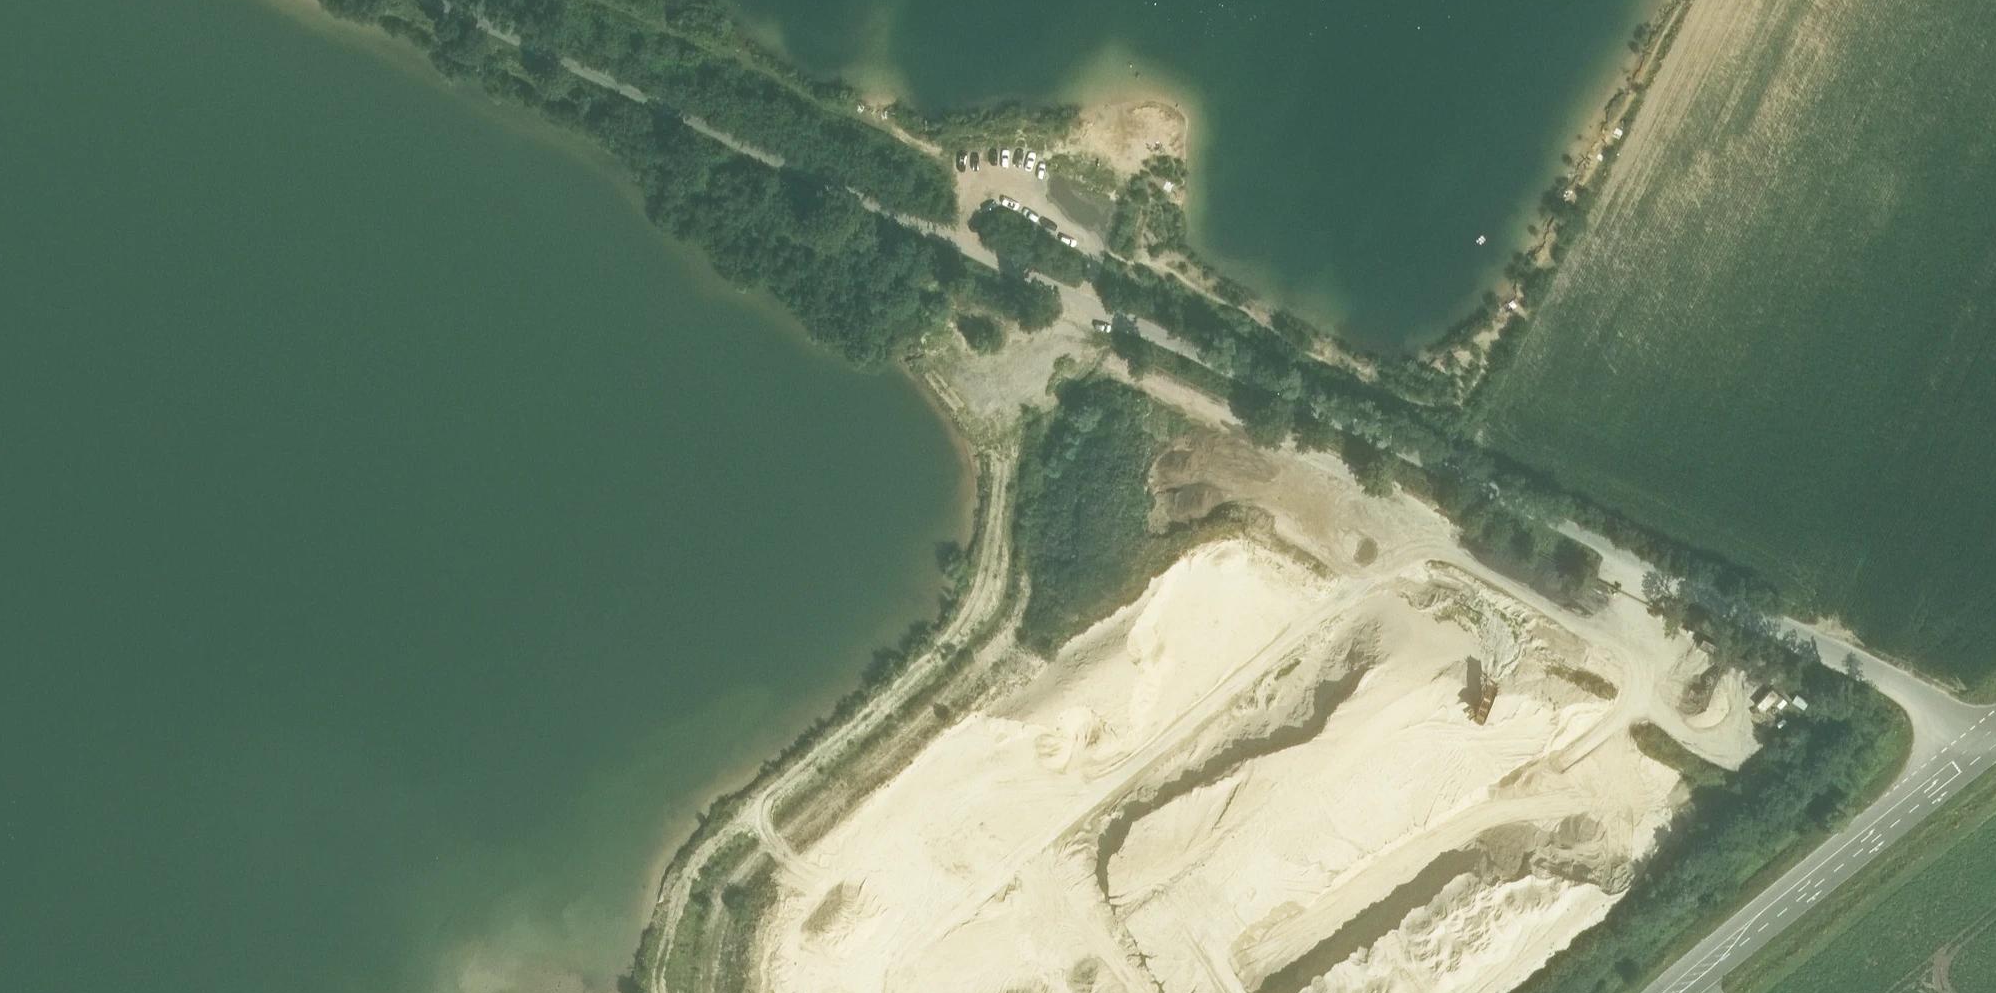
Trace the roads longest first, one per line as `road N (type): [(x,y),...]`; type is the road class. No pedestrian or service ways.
road 1 (residential): [(1987,728),(437,0)]
road 2 (primary): [(1987,728),(1651,992)]
road 3 (primary): [(1686,992),(1995,752)]

